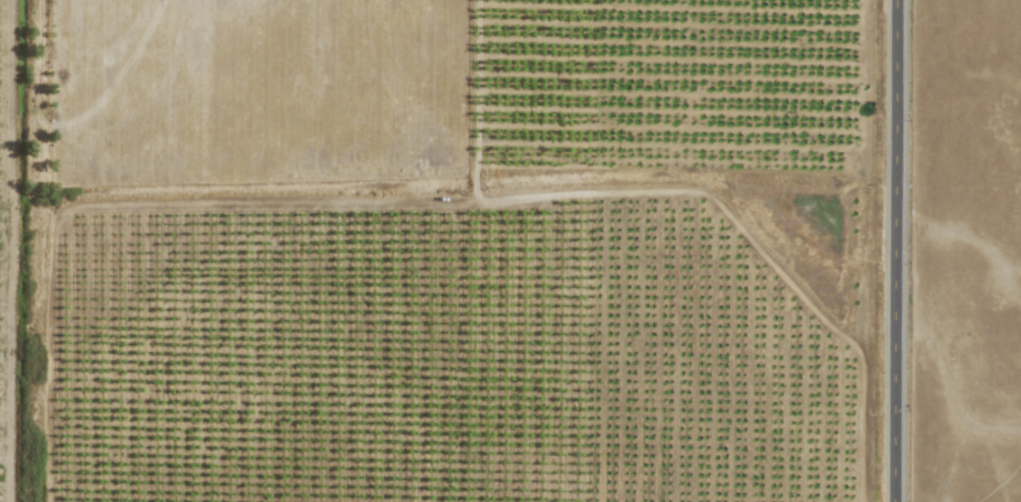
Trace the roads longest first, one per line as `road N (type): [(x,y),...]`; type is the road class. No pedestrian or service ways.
road 1 (tertiary): [(898,501),(900,0)]

